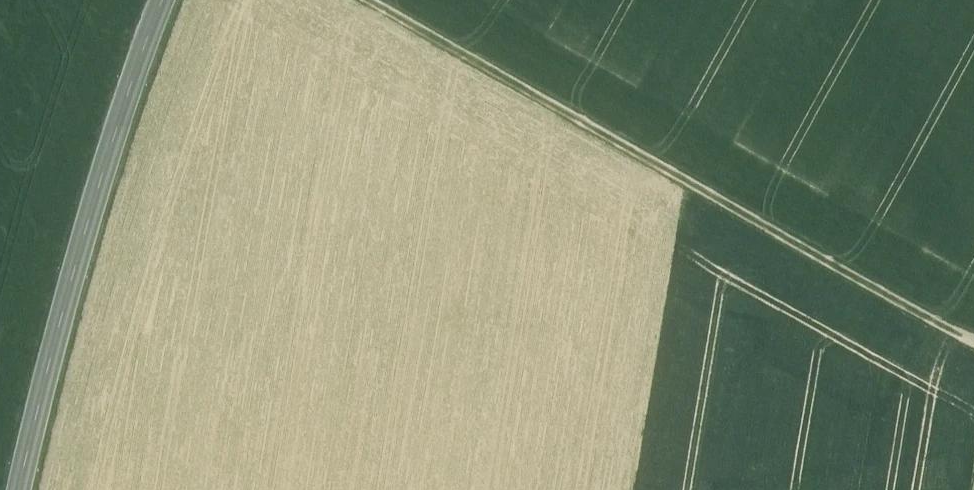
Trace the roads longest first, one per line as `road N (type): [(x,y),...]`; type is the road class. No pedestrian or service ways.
road 1 (track): [(364,0),(973,341)]
road 2 (tertiary): [(21,489),(107,172),(165,0)]

